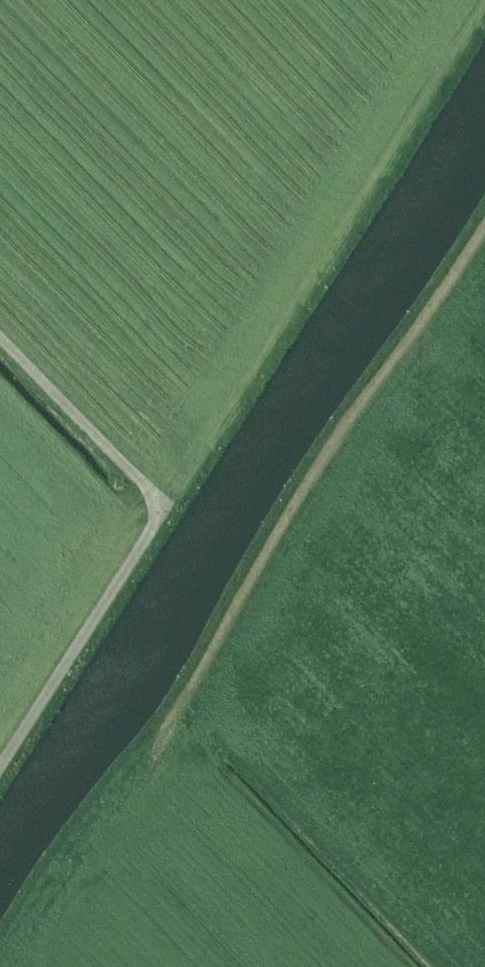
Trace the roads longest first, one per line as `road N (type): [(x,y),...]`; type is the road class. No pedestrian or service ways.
road 1 (track): [(484,213),(330,443),(157,741)]
road 2 (track): [(0,338),(163,505),(0,762)]

